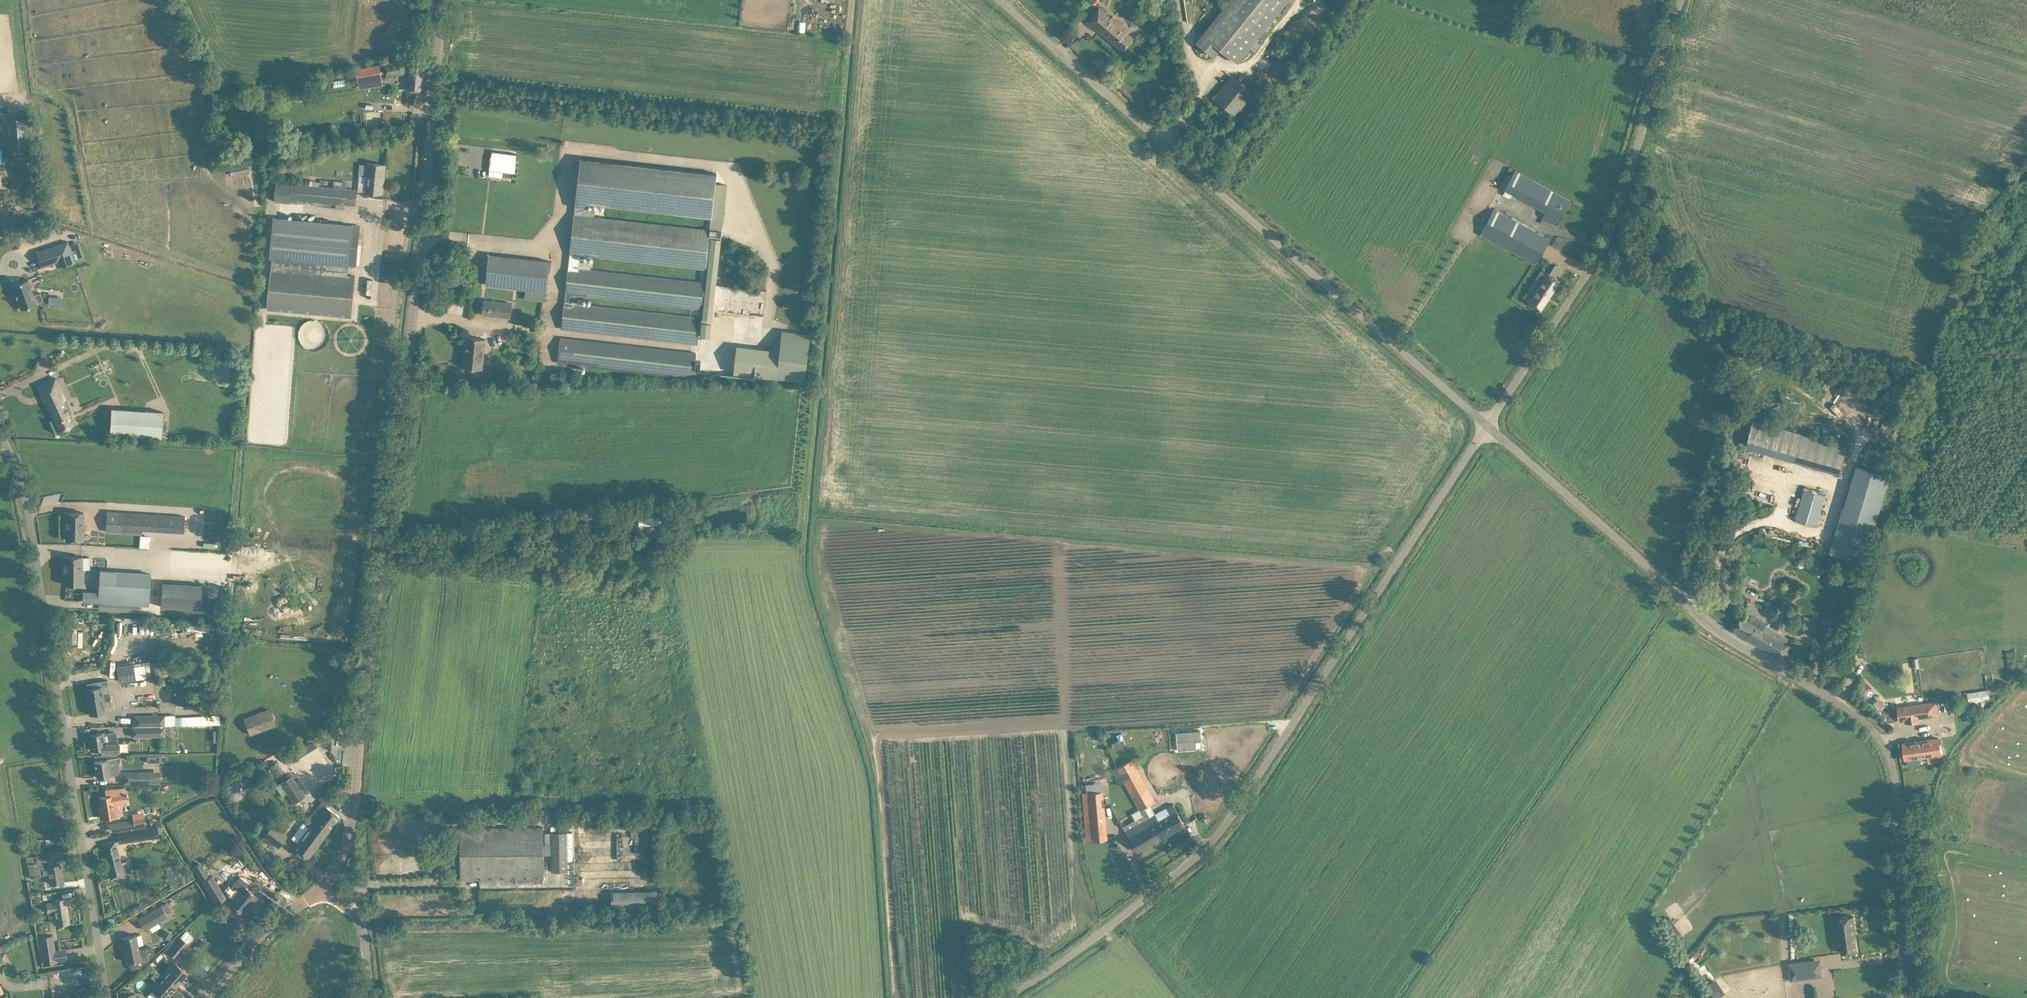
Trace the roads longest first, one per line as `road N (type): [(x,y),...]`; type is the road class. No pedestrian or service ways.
road 1 (tertiary): [(324,884),(352,810),(443,0)]
road 2 (unclassified): [(1905,997),(1890,770),(1880,739),(1860,717),(1728,639),(1485,423)]
road 3 (unclassified): [(995,997),(1172,874),(1224,818),(1485,423)]
road 4 (unclassified): [(1485,423),(1003,0)]
road 5 (unclassified): [(106,997),(21,490),(0,444)]
road 6 (unclassified): [(1485,423),(1601,247),(1682,0)]
road 7 (tertiary): [(205,997),(268,925),(324,884)]
road 8 (unclassified): [(365,997),(352,917),(324,884)]

